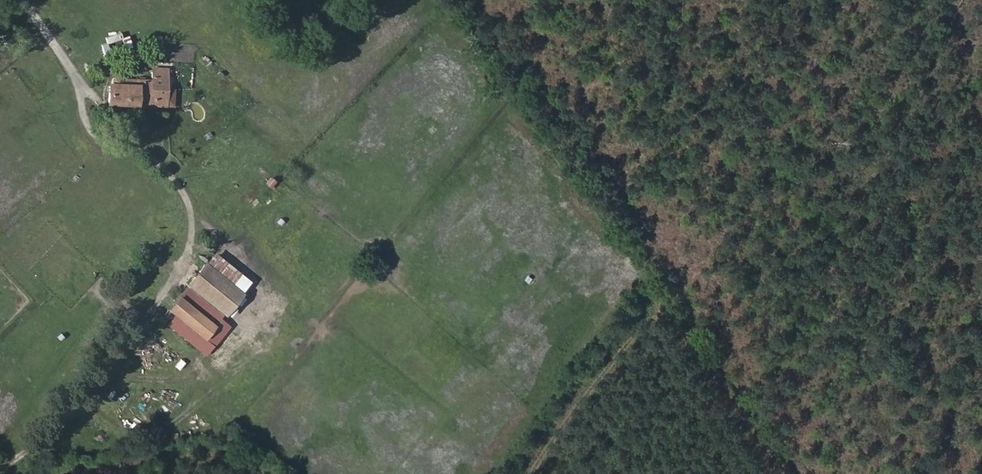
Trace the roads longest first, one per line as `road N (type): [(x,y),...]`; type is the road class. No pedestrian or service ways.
road 1 (track): [(0,470),(136,468),(205,452),(227,431),(288,473)]
road 2 (track): [(672,287),(806,473)]

